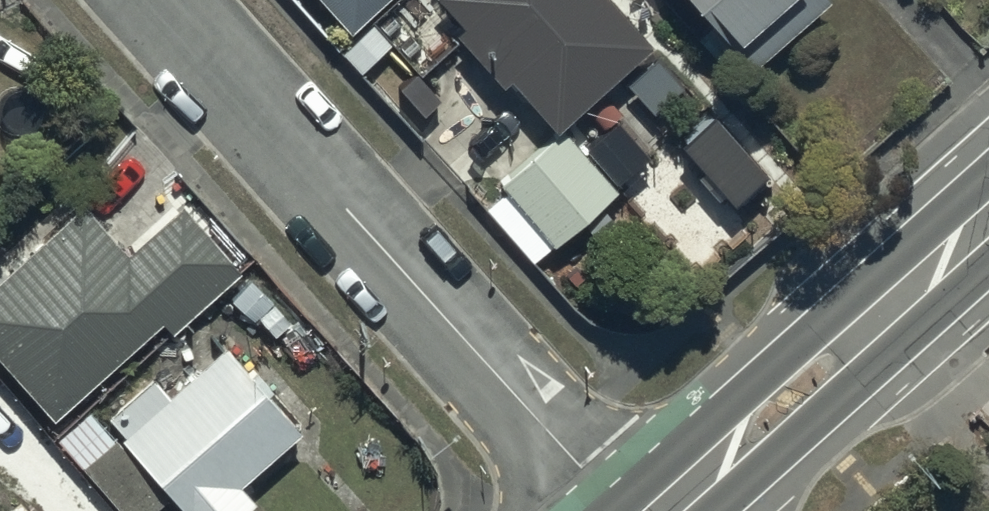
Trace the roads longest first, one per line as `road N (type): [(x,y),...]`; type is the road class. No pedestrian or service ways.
road 1 (residential): [(163,0),(618,510)]
road 2 (secondary): [(988,217),(662,510)]

